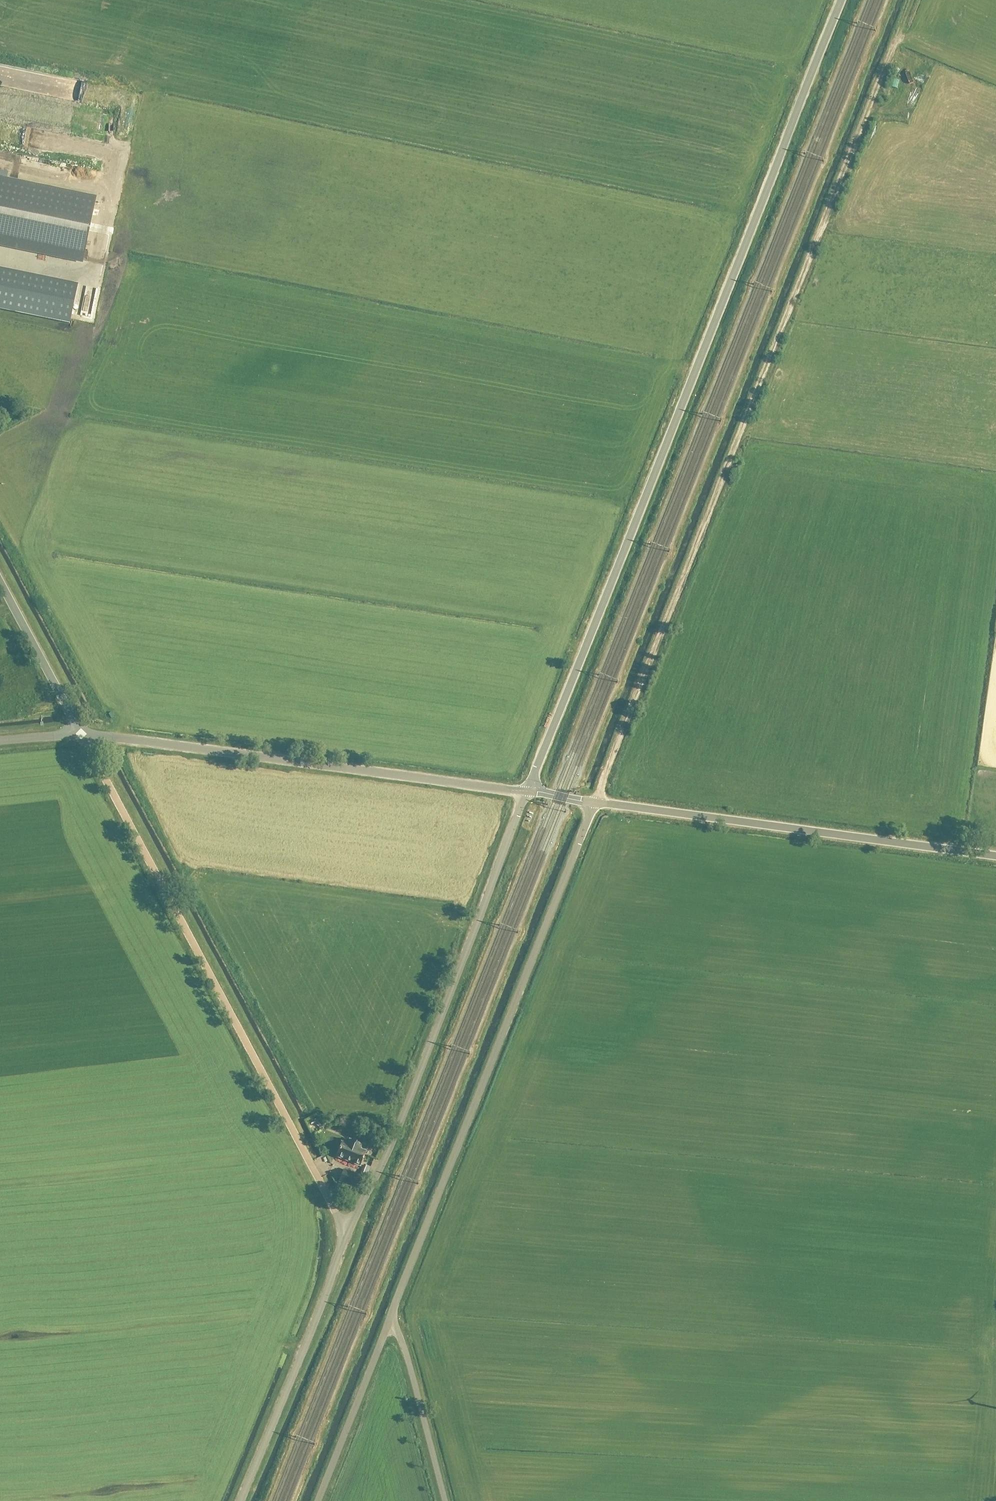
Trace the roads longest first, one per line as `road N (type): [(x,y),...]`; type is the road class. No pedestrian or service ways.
road 1 (track): [(594,804),(913,0)]
road 2 (unclassified): [(525,794),(841,0)]
road 3 (unclassified): [(345,1234),(81,736)]
road 4 (unclassified): [(389,1323),(594,804)]
road 5 (unclassified): [(345,1234),(386,1157),(525,794)]
road 6 (tertiary): [(525,794),(81,736)]
road 7 (tertiary): [(995,858),(594,804)]
road 8 (unclassified): [(240,1500),(345,1234)]
road 9 (unclassified): [(318,1500),(389,1323)]
road 10 (unclassified): [(444,1500),(401,1341),(389,1323)]
road 11 (unclassified): [(81,736),(0,584)]

